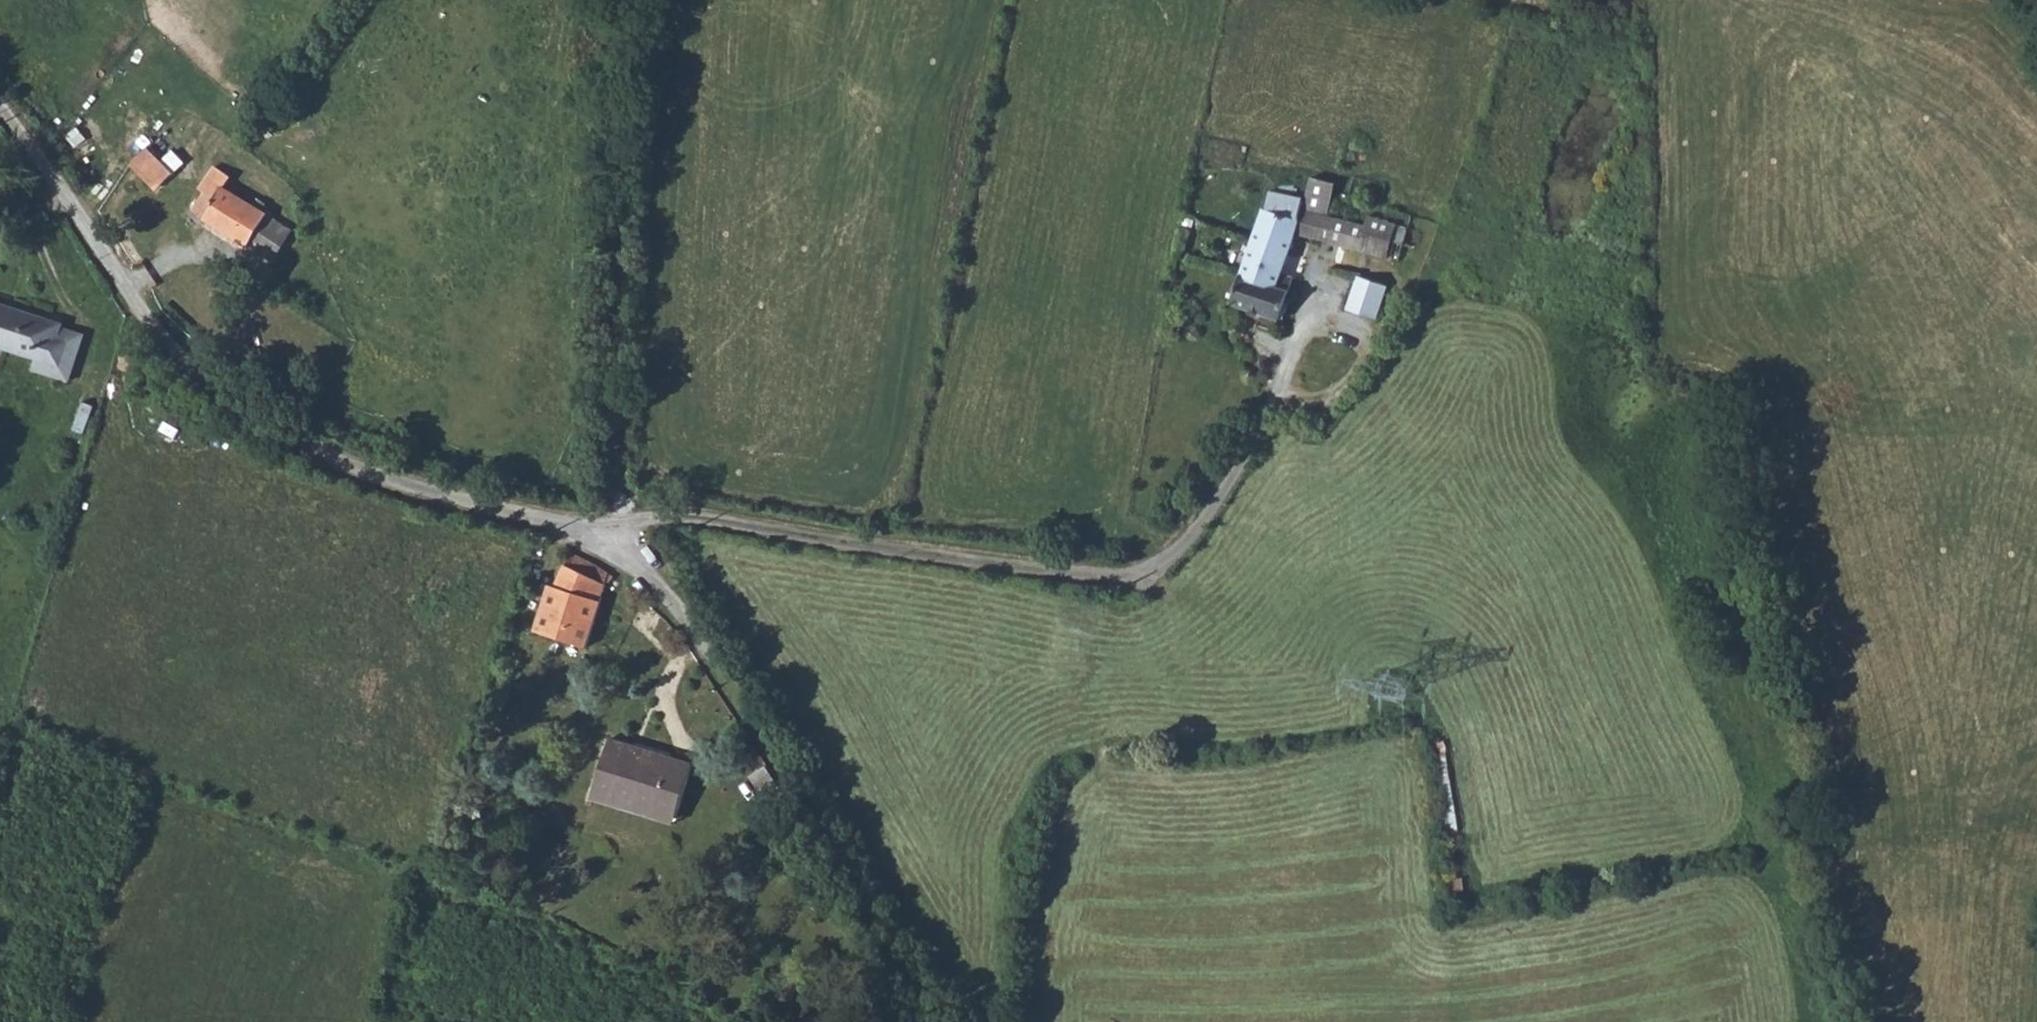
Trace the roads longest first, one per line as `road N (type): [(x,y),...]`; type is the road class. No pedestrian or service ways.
road 1 (residential): [(0,101),(192,372),(292,440),(400,489),(618,544),(688,612)]
road 2 (track): [(604,539),(620,504),(622,222),(641,0)]
road 3 (track): [(688,612),(753,704),(935,1021)]

